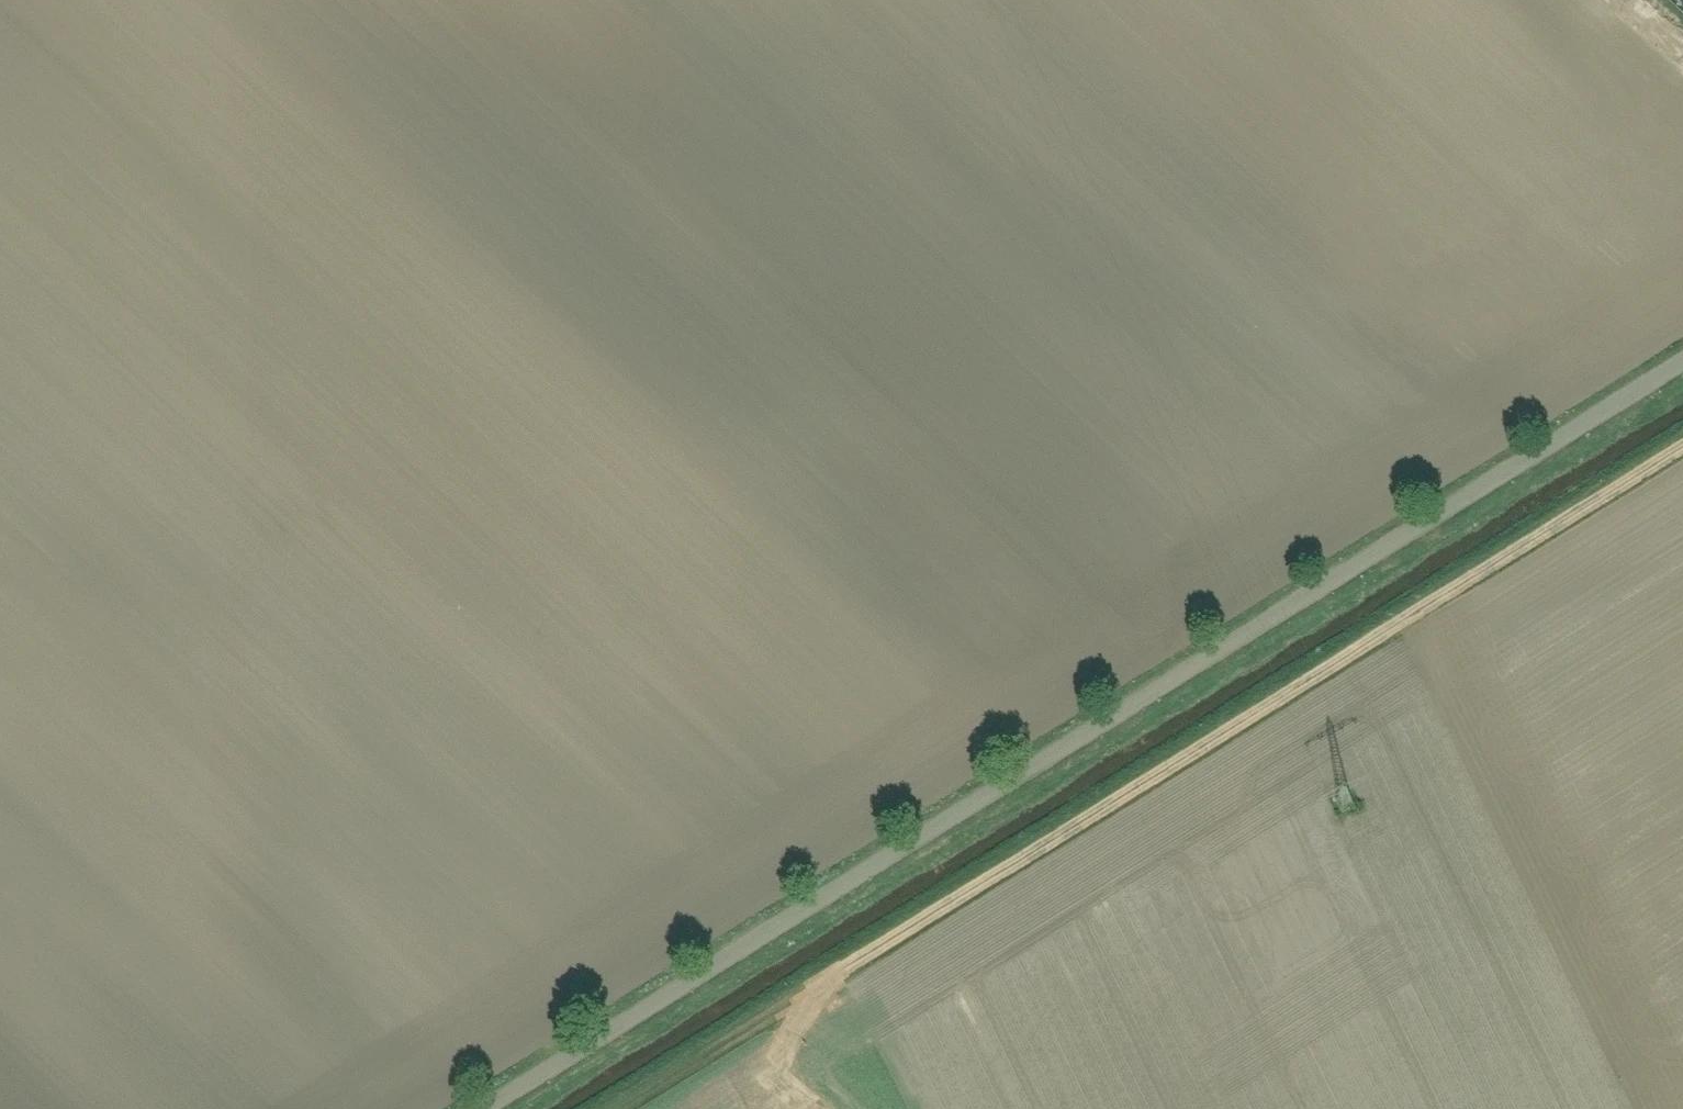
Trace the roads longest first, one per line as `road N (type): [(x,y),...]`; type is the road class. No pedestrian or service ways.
road 1 (residential): [(475,1108),(1682,358)]

